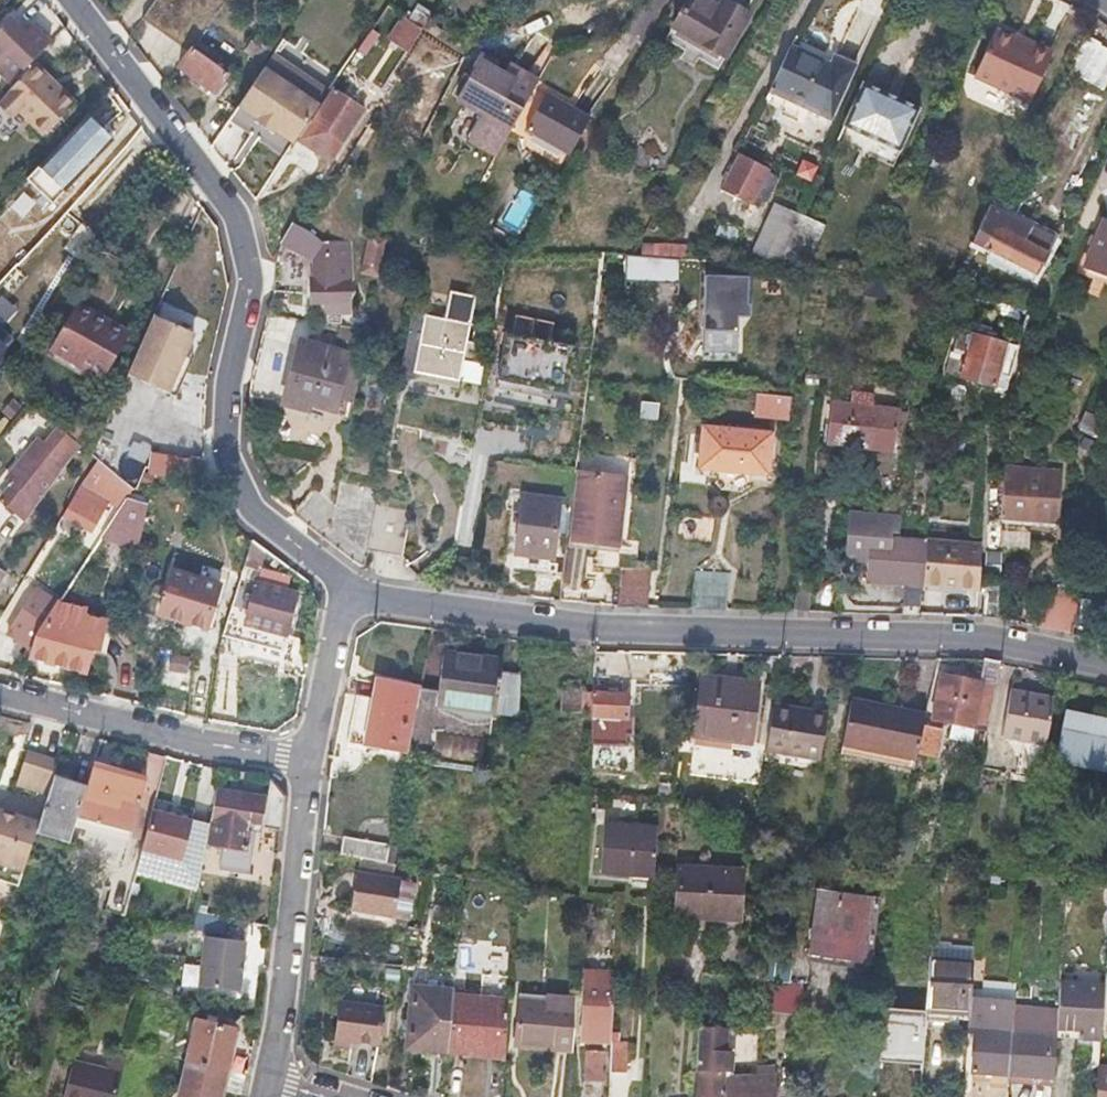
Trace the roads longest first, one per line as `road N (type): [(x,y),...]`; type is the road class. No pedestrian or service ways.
road 1 (residential): [(346,588),(565,623),(985,643),(1106,666)]
road 2 (residential): [(75,0),(229,206),(252,278),(227,446),(253,512),(346,588)]
road 3 (residential): [(0,693),(312,761)]
road 4 (residential): [(271,1077),(312,761)]
road 5 (residential): [(312,761),(346,588)]

